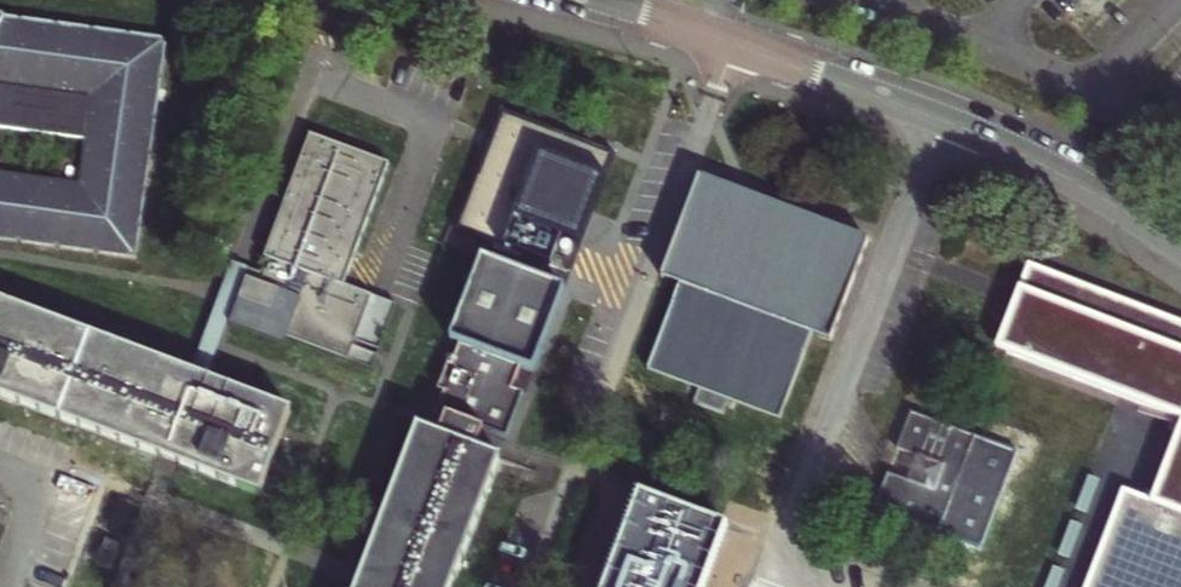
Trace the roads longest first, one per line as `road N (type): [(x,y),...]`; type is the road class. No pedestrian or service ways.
road 1 (unclassified): [(960,126),(790,545)]
road 2 (tertiary): [(613,0),(708,27),(960,126)]
road 3 (tertiary): [(960,126),(1078,183),(1180,248)]

